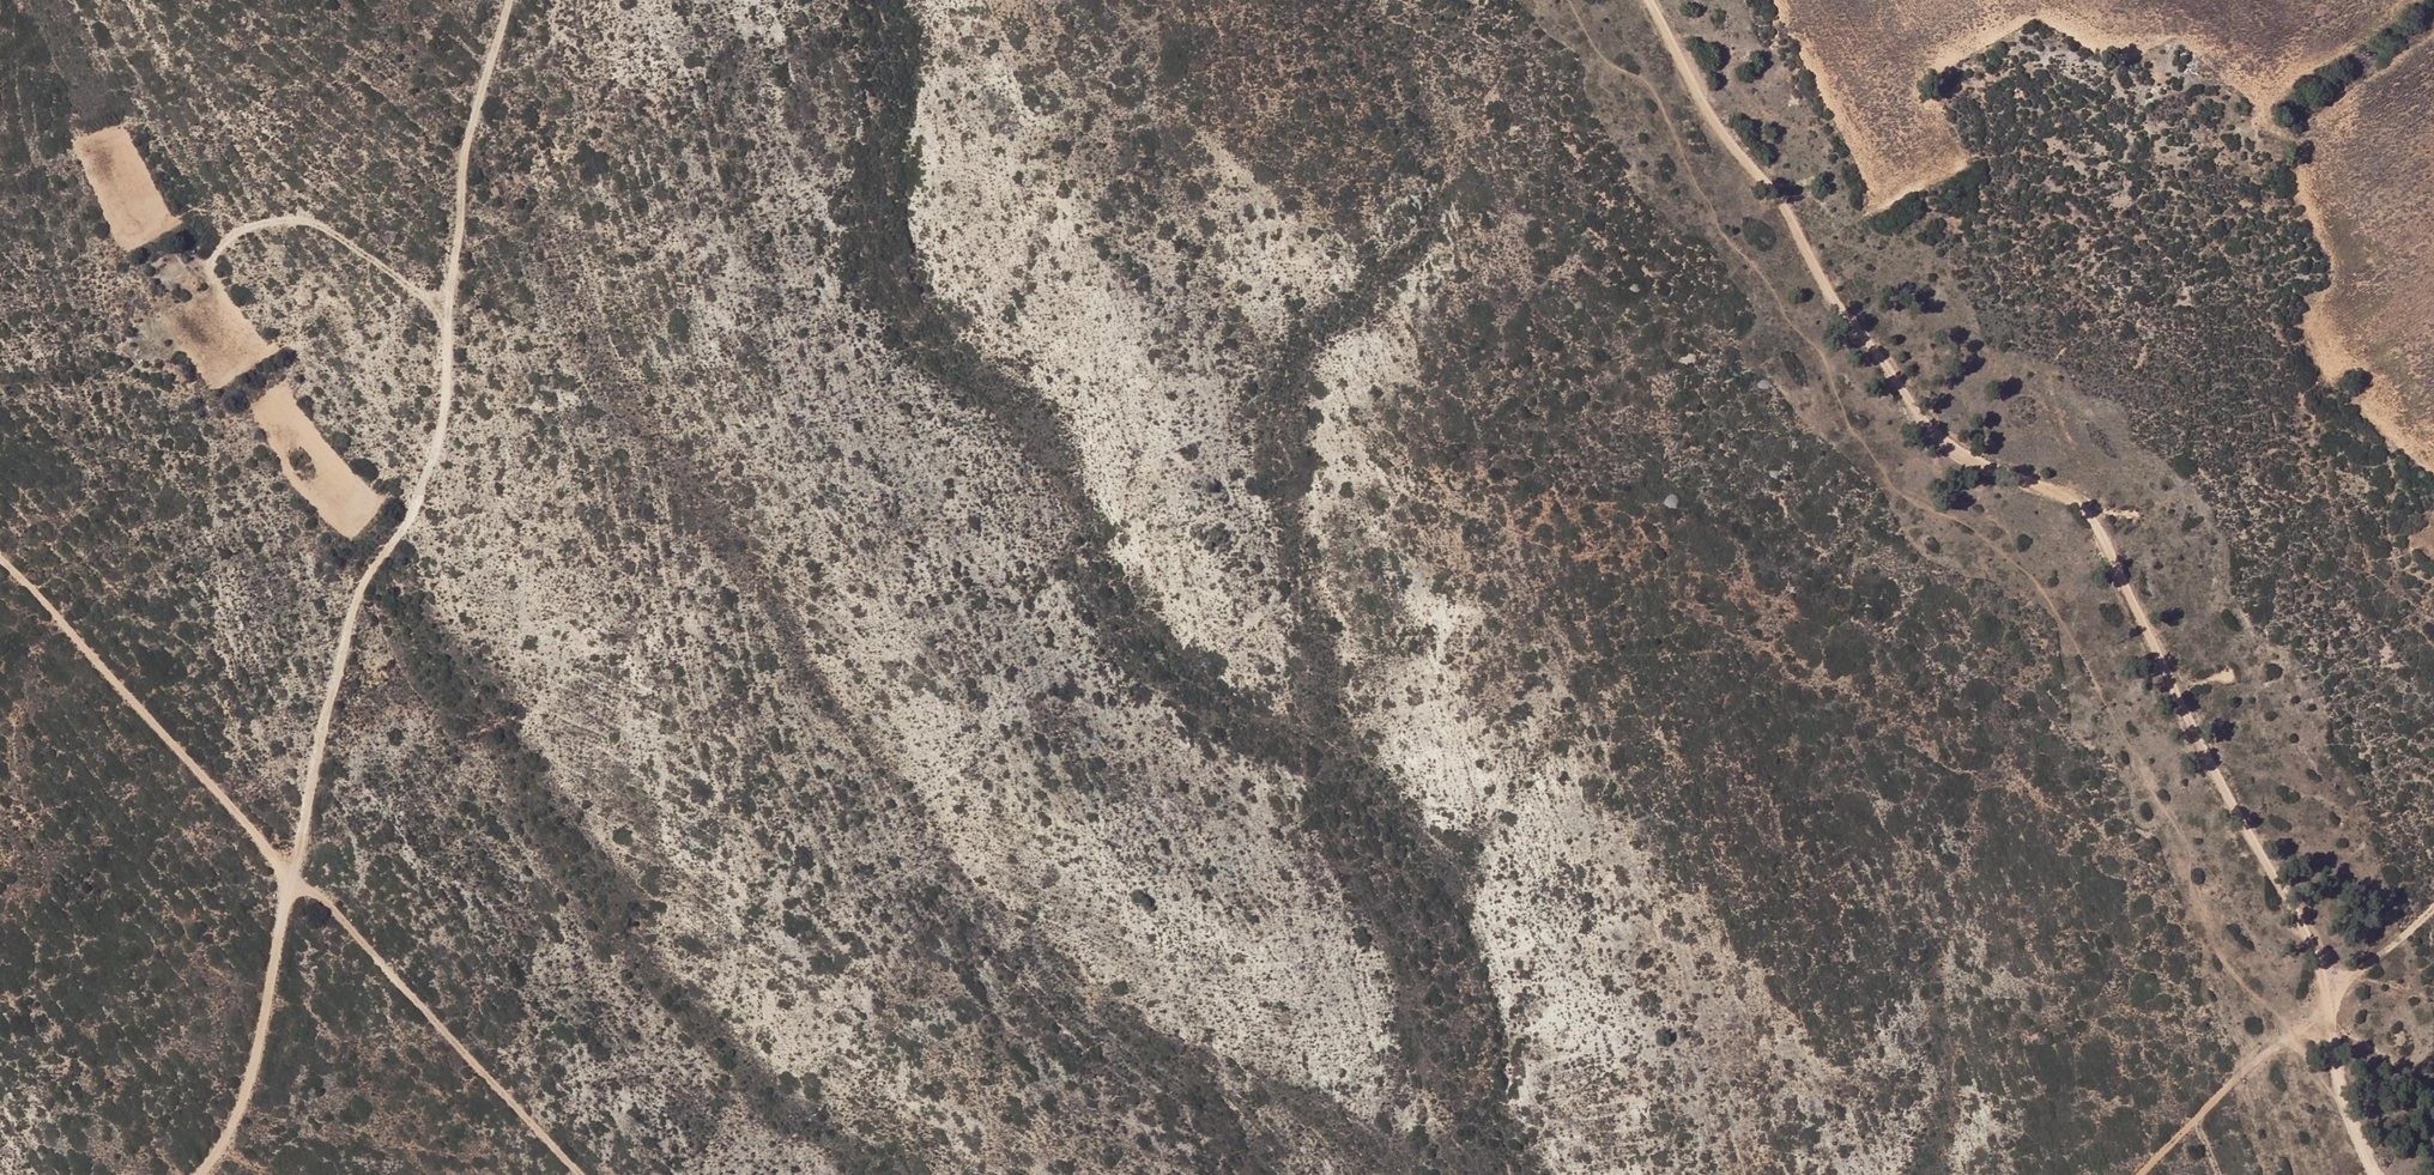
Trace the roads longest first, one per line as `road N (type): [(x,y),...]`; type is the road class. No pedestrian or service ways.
road 1 (track): [(2378,1174),(2341,1106),(2316,957),(2097,511),(2074,489),(1979,461),(1938,430),(1782,203),(1708,117),(1655,0)]
road 2 (track): [(509,0),(465,149),(445,437),(405,502),(390,547),(363,577),(232,1138),(205,1174)]
road 3 (track): [(0,575),(289,884),(578,1174)]
road 4 (track): [(2152,1174),(2433,905)]

